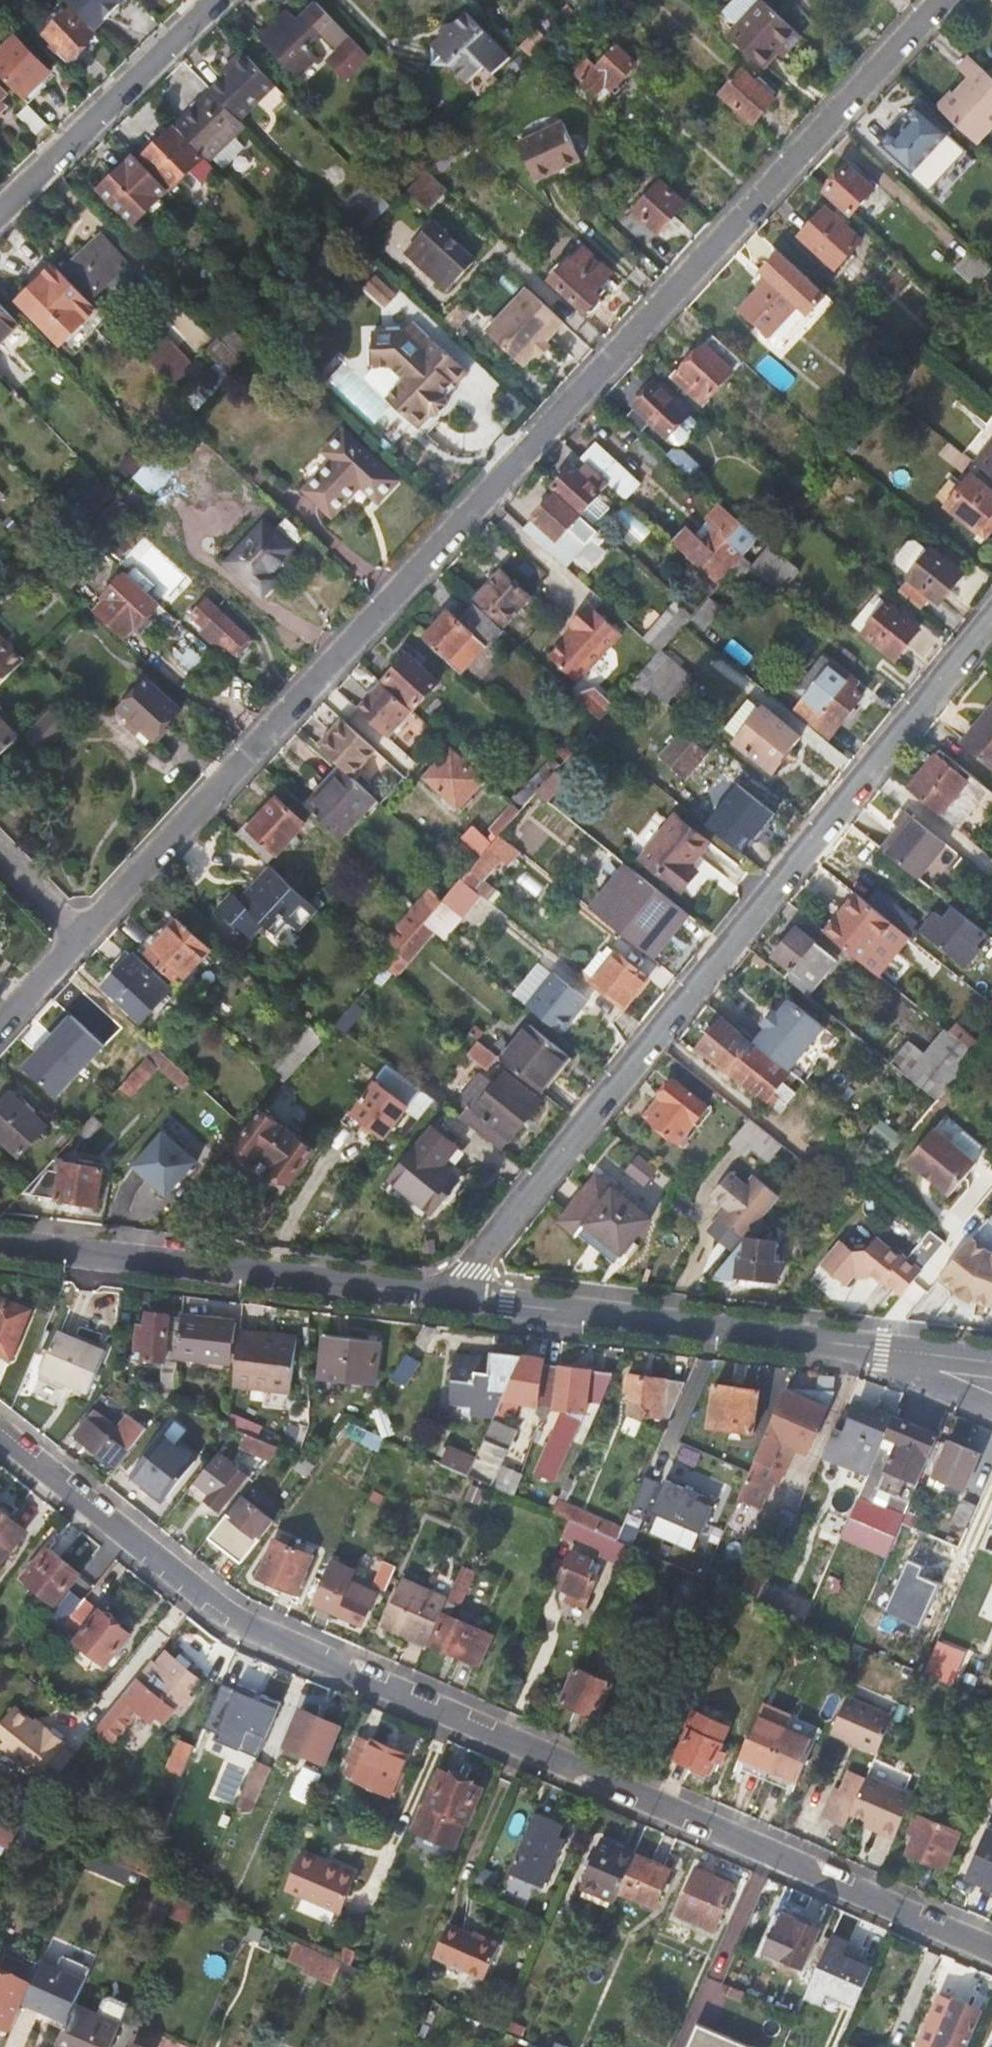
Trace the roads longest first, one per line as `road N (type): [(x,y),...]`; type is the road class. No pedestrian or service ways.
road 1 (residential): [(80,938),(941,0)]
road 2 (residential): [(0,1435),(242,1622),(991,1949)]
road 3 (residential): [(455,1295),(479,1255),(991,616)]
road 4 (residential): [(0,1248),(455,1295)]
road 5 (residential): [(455,1295),(880,1349)]
road 6 (residential): [(0,214),(218,0)]
road 7 (residential): [(880,1349),(991,1402)]

